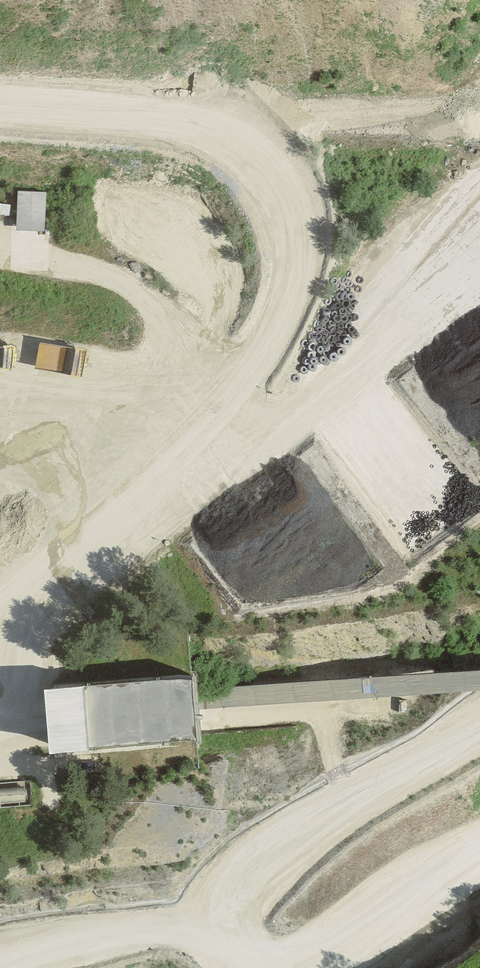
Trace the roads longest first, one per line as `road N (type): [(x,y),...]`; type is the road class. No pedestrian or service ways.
road 1 (track): [(230,133),(261,173),(285,228),(288,270),(276,329),(233,408),(183,466),(0,612)]
road 2 (track): [(479,239),(389,352),(230,464),(78,550)]
road 3 (track): [(0,962),(231,919)]
road 4 (track): [(230,133),(175,118),(0,107)]

